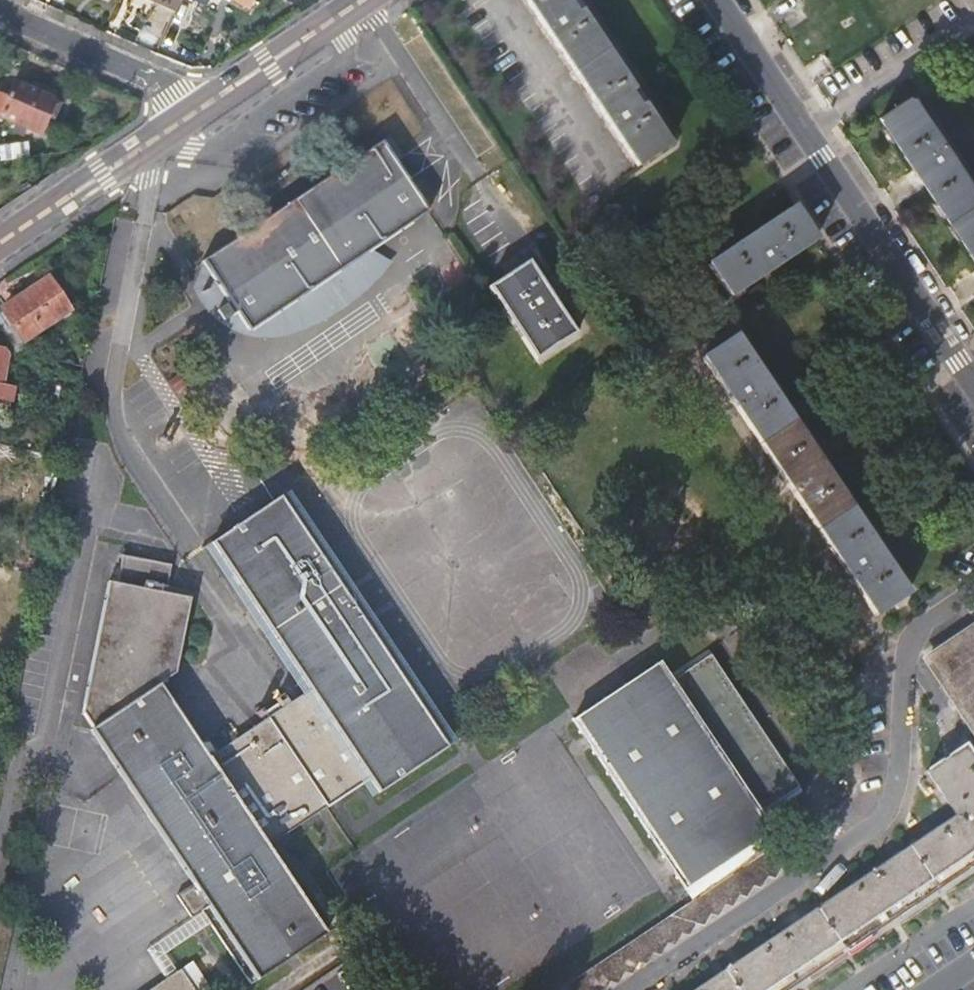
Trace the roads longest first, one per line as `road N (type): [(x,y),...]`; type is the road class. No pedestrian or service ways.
road 1 (residential): [(723,0),(973,376)]
road 2 (secondary): [(200,108),(0,243)]
road 3 (residential): [(0,12),(200,108)]
road 4 (secondary): [(362,0),(200,108)]

